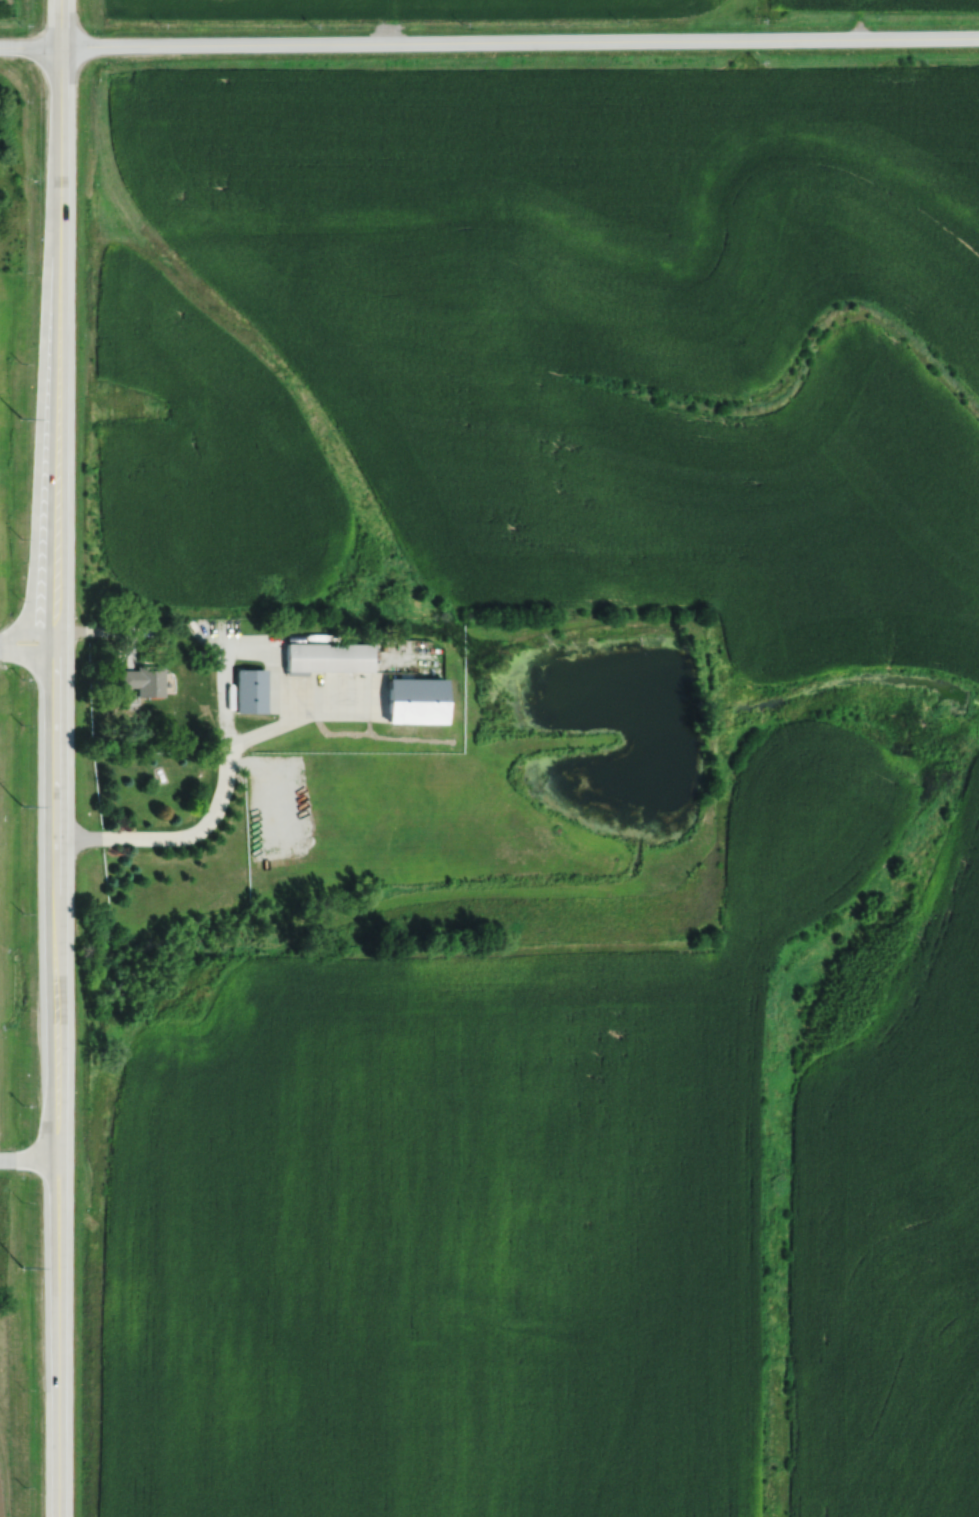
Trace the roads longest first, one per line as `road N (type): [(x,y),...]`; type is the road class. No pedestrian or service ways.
road 1 (secondary): [(57,1157),(58,0)]
road 2 (residential): [(0,47),(978,38)]
road 3 (secondary): [(58,1516),(57,1157)]

